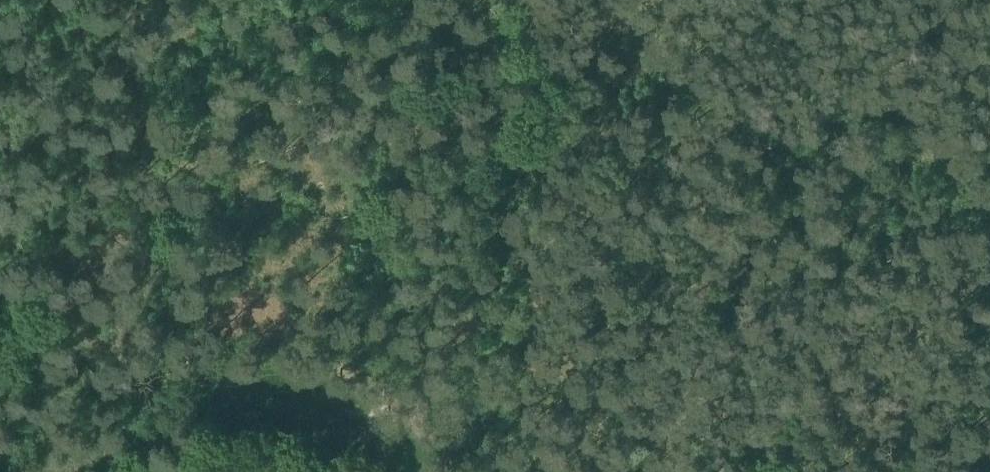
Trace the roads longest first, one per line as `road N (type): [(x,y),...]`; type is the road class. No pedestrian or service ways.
road 1 (track): [(0,284),(168,471)]

